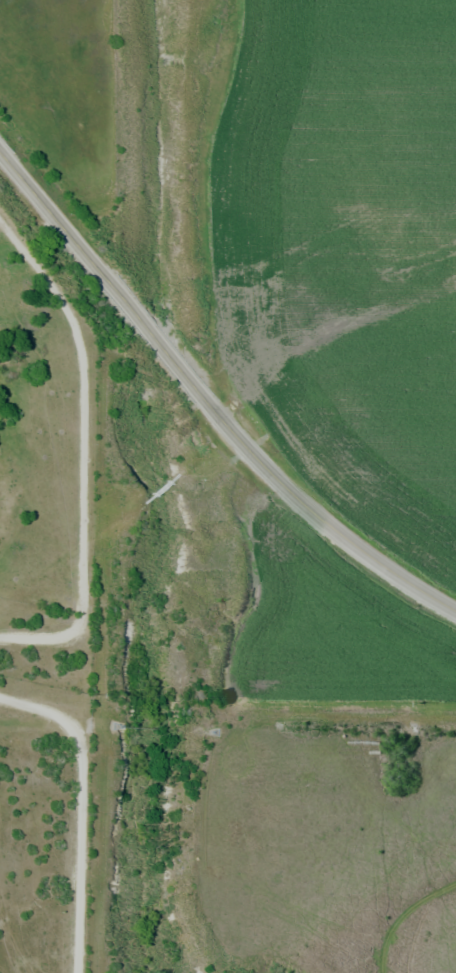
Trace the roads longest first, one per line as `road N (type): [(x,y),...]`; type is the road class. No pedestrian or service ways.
road 1 (tertiary): [(0,151),(295,503),(374,567),(455,615)]
road 2 (track): [(0,634),(69,631),(86,578),(83,342),(66,305),(0,220)]
road 3 (residential): [(0,697),(54,711),(83,764),(79,972)]

